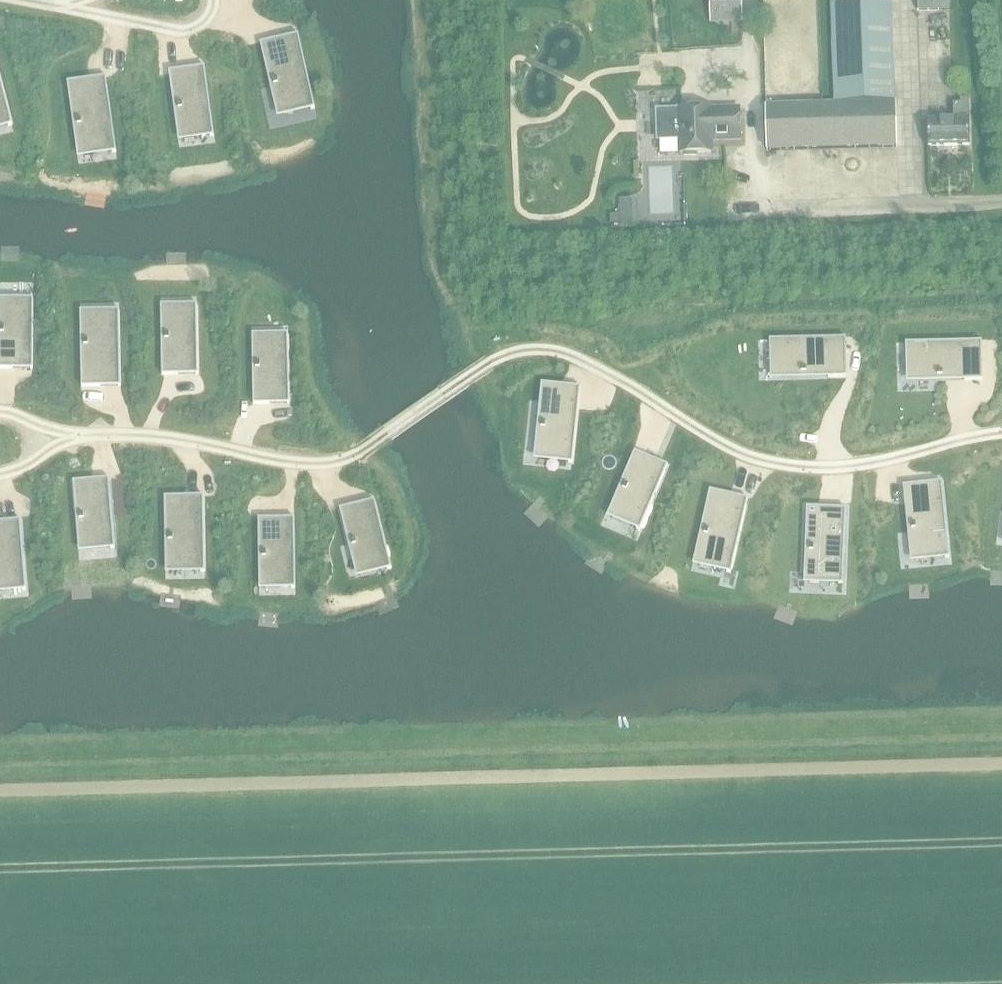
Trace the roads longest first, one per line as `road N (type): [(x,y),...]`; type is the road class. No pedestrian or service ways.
road 1 (track): [(653,0),(646,126),(652,191),(668,212),(771,208)]

